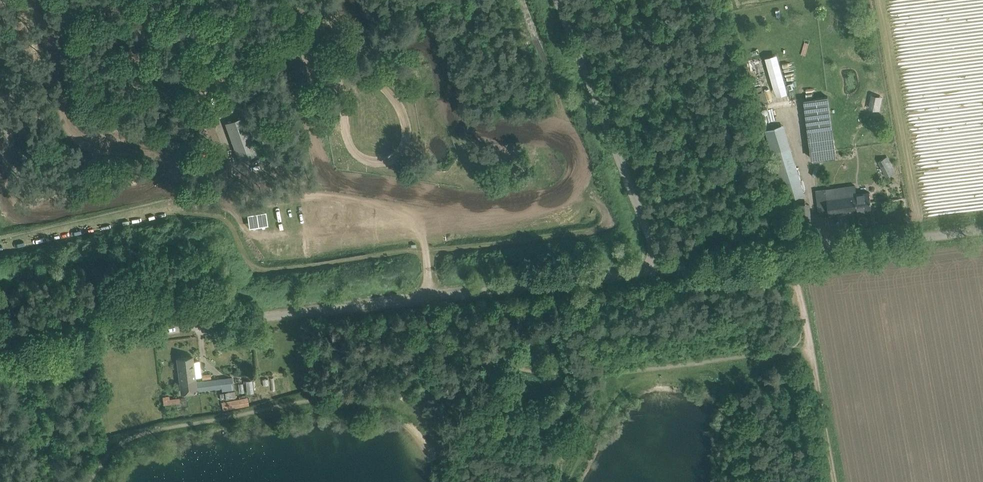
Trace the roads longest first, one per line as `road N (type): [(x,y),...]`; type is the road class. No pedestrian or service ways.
road 1 (unclassified): [(0,349),(661,270)]
road 2 (unclassified): [(982,231),(661,270)]
road 3 (unclassified): [(661,270),(556,0)]
road 4 (track): [(21,346),(56,481)]
road 5 (track): [(835,481),(812,348)]

